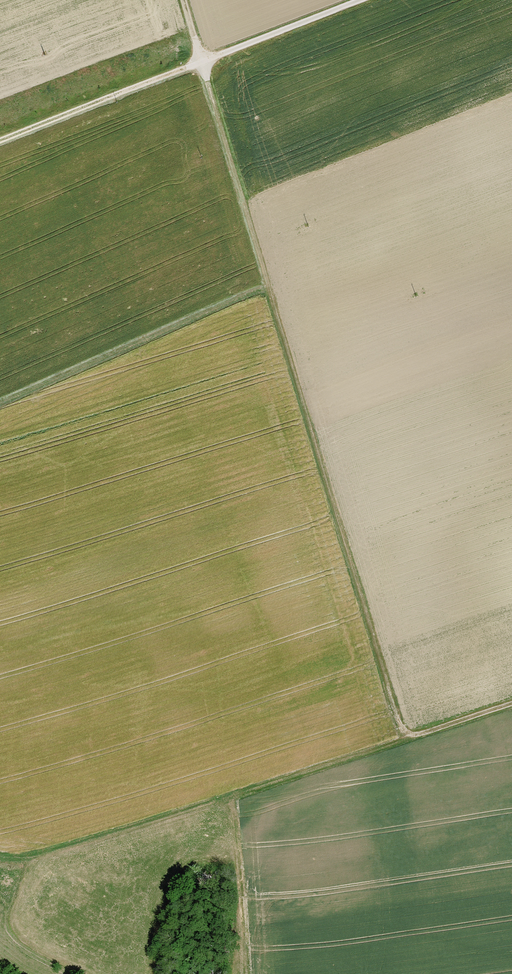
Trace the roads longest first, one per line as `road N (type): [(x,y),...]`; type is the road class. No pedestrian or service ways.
road 1 (track): [(182,0),(407,737)]
road 2 (track): [(407,737),(36,856),(0,851)]
road 3 (track): [(0,141),(364,0)]
road 4 (track): [(0,401),(268,283)]
road 5 (track): [(224,799),(246,973)]

